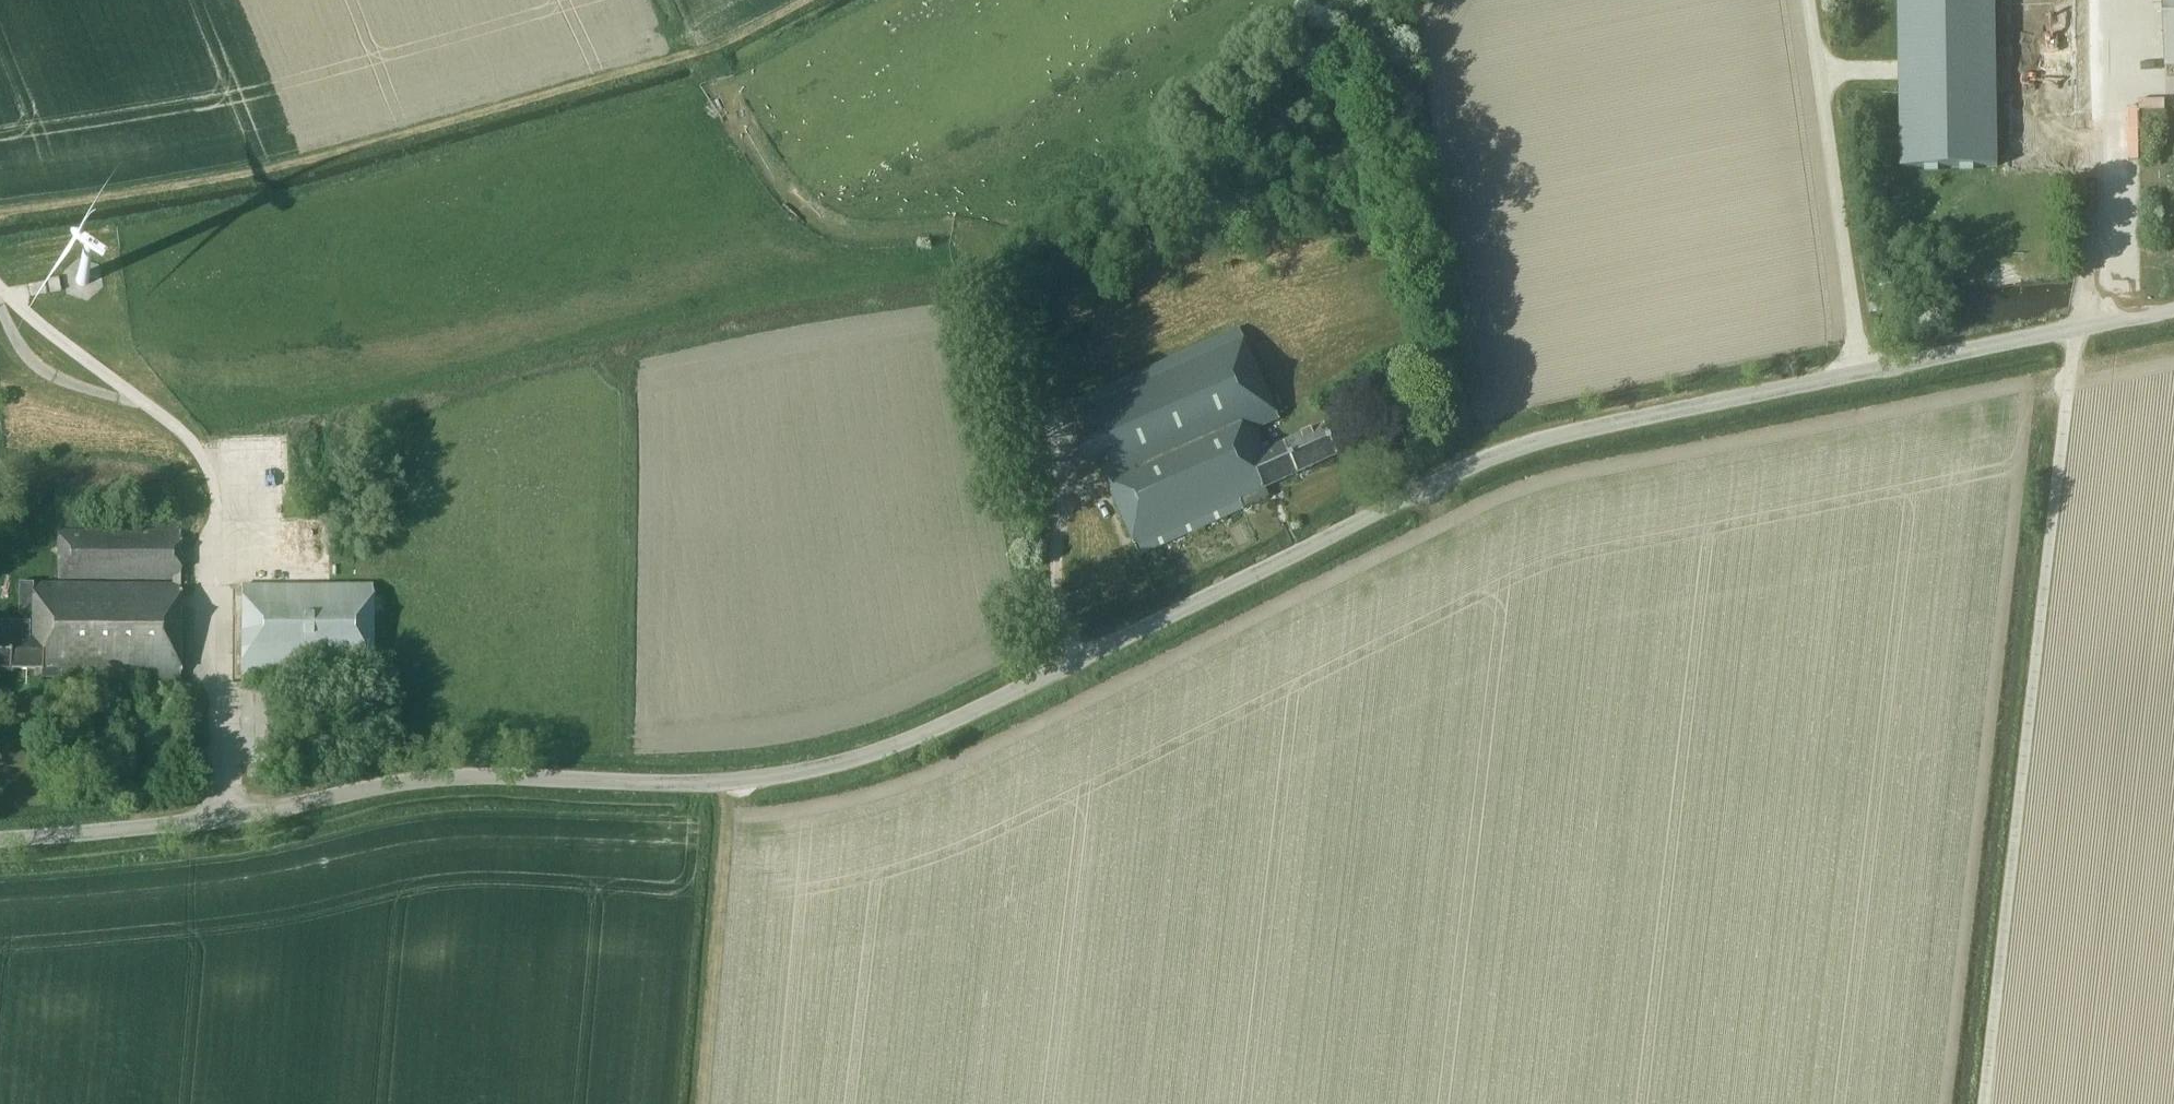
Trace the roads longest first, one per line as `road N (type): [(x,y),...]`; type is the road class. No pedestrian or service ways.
road 1 (unclassified): [(0,843),(195,824),(433,777),(737,786),(861,760),(1237,588),(1449,477),(1577,437),(2173,311)]

